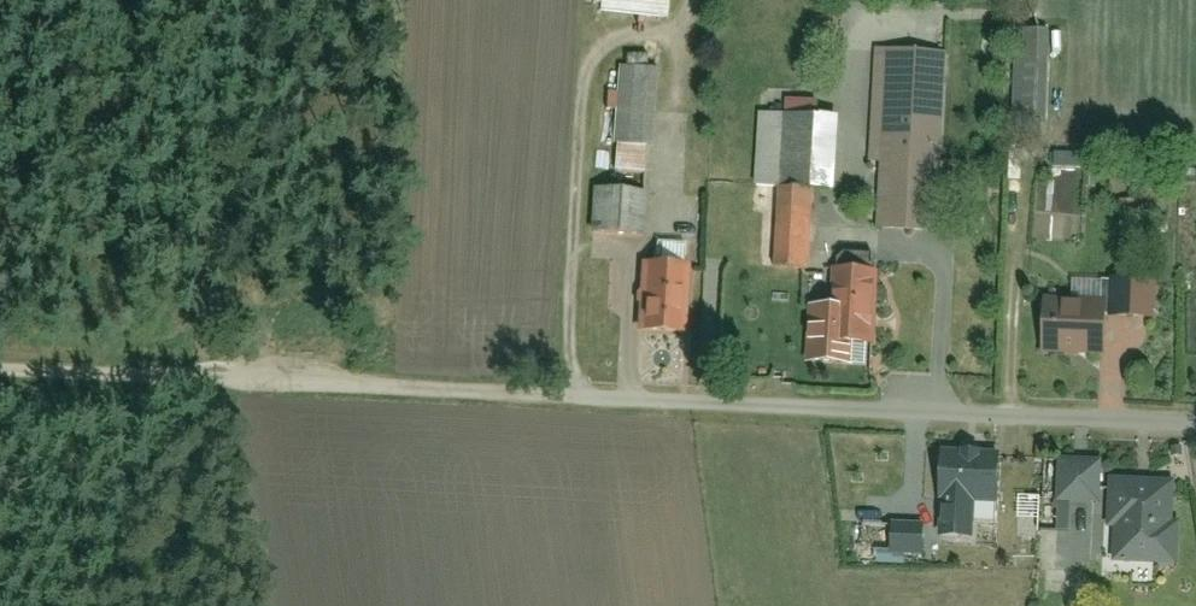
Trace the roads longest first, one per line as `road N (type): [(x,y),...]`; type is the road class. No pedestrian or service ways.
road 1 (residential): [(1195,426),(501,397)]
road 2 (track): [(501,397),(0,356)]
road 3 (track): [(225,0),(192,367)]

